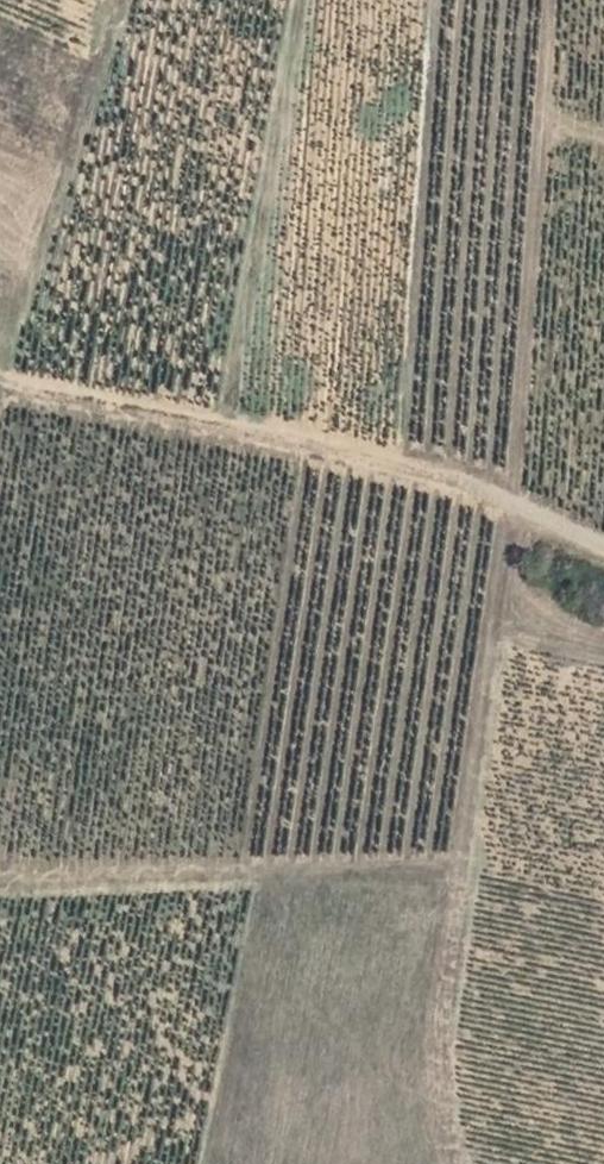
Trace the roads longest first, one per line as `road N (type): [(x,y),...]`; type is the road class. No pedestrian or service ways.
road 1 (track): [(0,376),(440,472),(603,547)]

